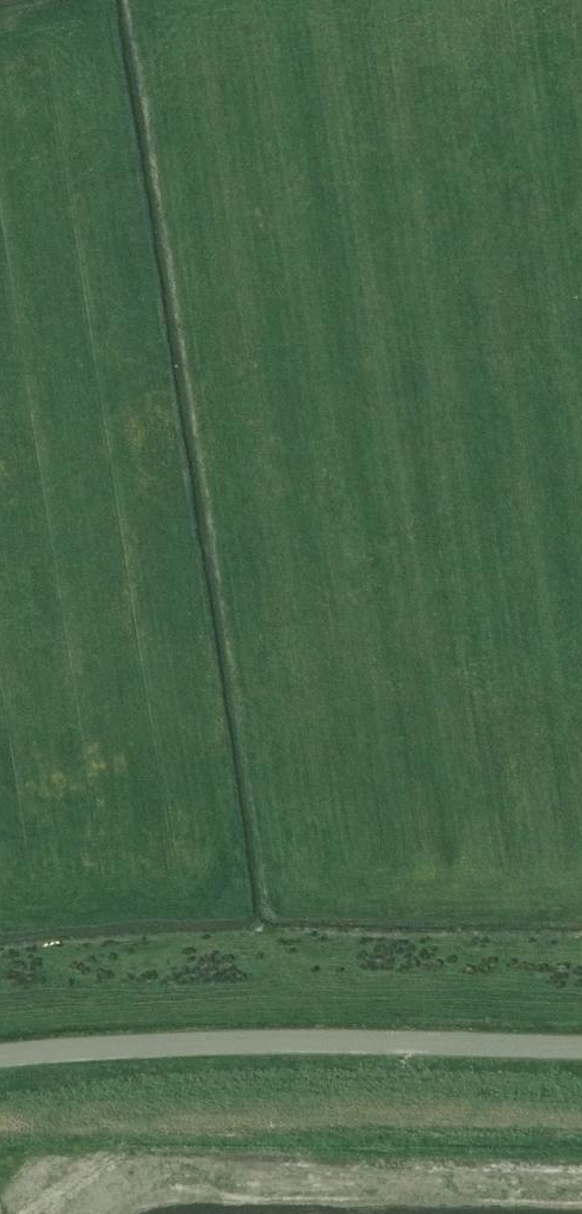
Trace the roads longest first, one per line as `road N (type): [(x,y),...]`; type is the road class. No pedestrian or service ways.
road 1 (tertiary): [(0,1056),(307,1040),(581,1047)]

